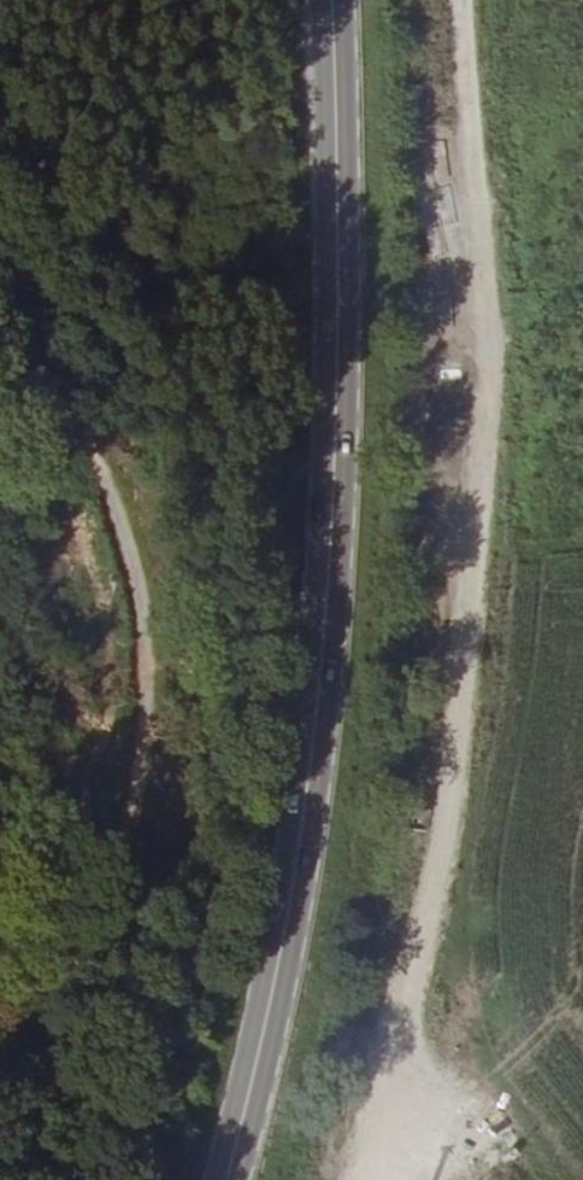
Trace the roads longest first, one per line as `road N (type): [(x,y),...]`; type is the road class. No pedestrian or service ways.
road 1 (track): [(434,0),(457,216),(445,694),(350,1179)]
road 2 (secondary): [(331,0),(339,216),(327,630),(296,865),(225,1179)]

